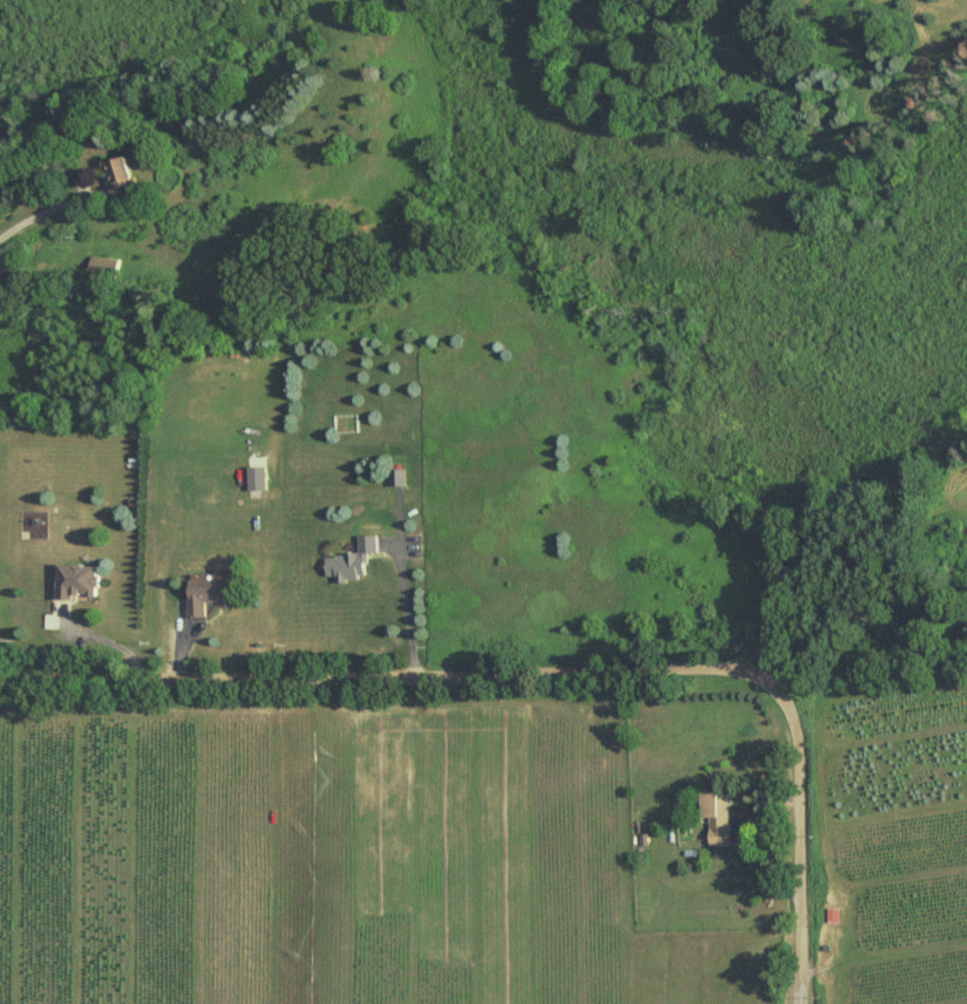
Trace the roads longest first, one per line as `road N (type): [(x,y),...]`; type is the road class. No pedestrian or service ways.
road 1 (residential): [(796,960),(793,746),(781,698),(754,668),(708,661),(0,666)]

